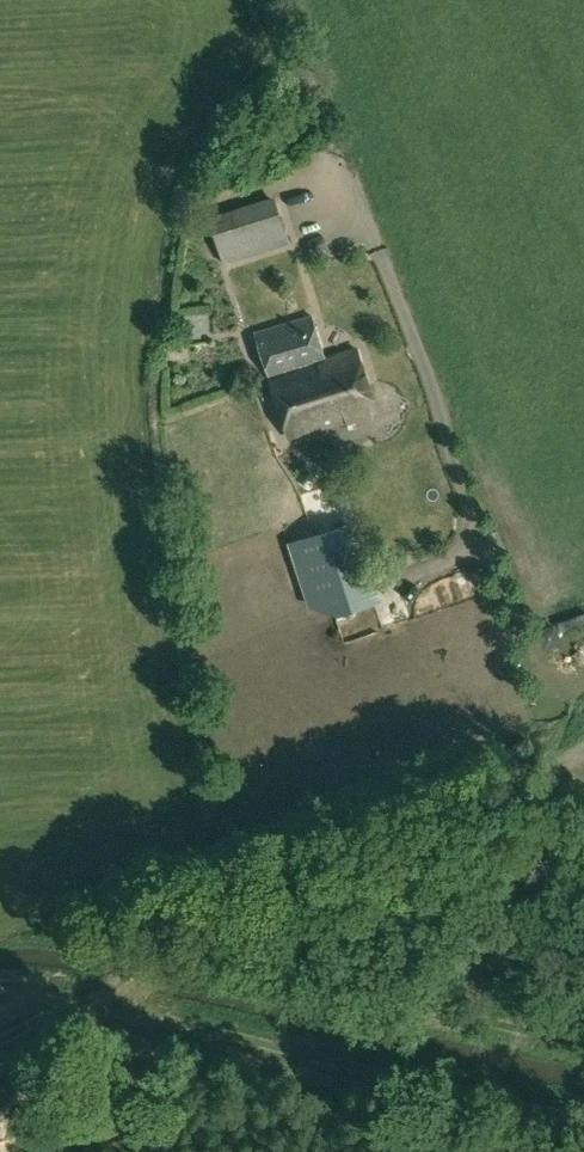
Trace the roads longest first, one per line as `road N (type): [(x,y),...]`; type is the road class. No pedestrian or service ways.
road 1 (track): [(110,1003),(125,975),(176,940),(383,866),(545,783)]
road 2 (track): [(110,1003),(583,1110)]

